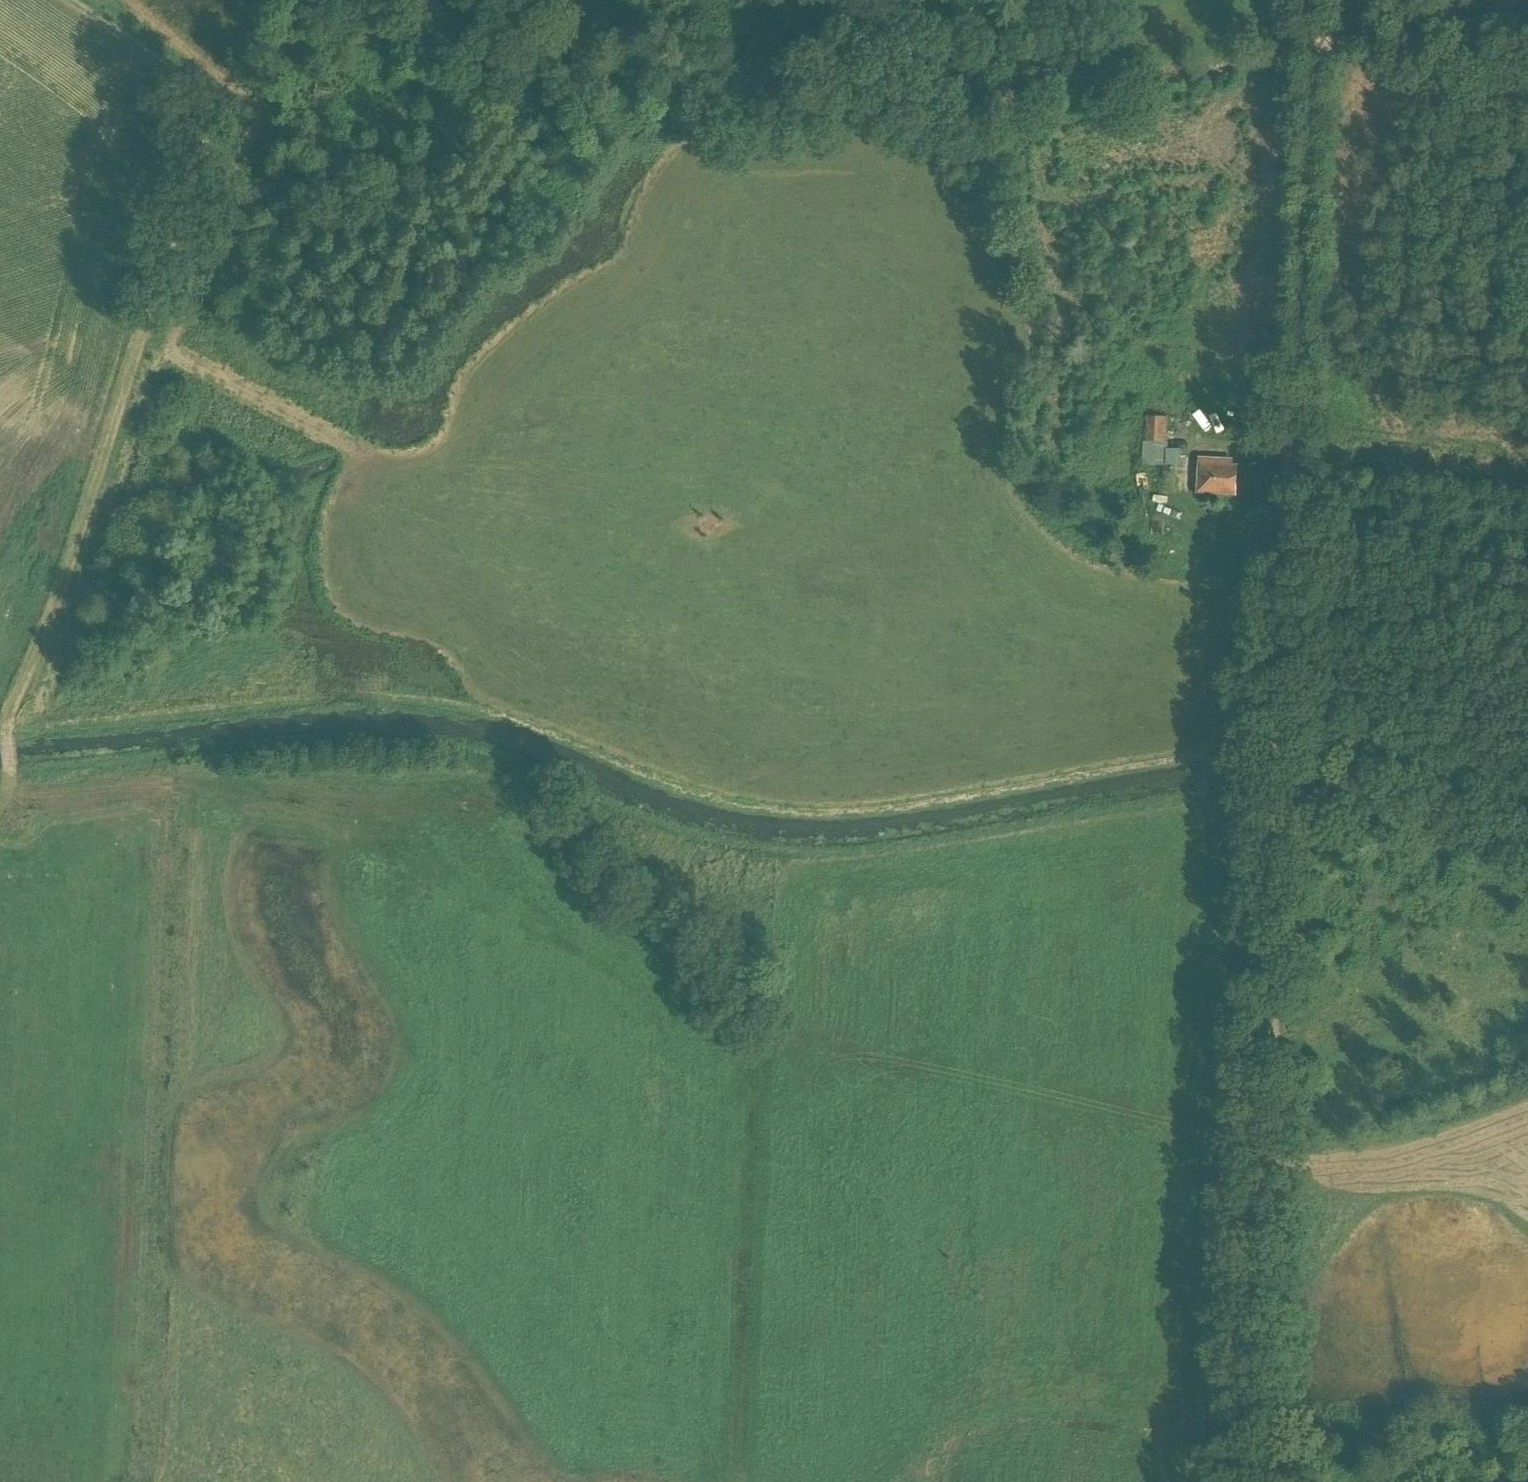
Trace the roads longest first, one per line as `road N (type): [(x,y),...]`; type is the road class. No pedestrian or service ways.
road 1 (track): [(1295,487),(1248,1481)]
road 2 (track): [(0,812),(15,804),(18,719),(229,103),(73,0)]
road 3 (track): [(1316,0),(1295,487)]
road 4 (track): [(1527,507),(1295,487)]

